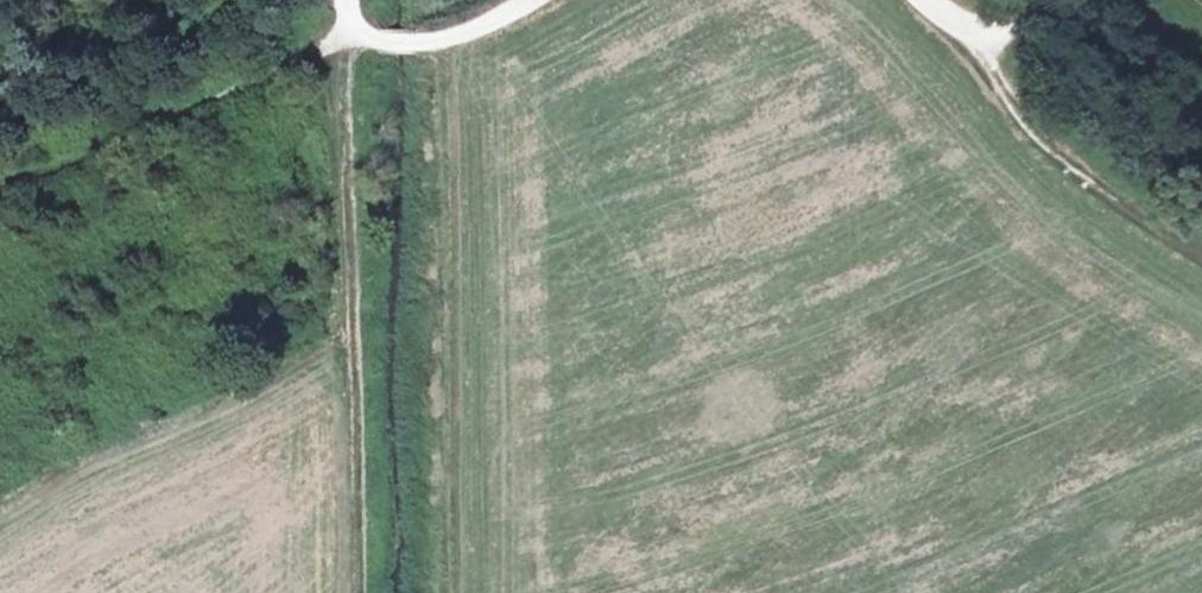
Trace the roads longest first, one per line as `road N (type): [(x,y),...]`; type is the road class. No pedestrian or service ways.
road 1 (track): [(347,23),(310,65),(0,194)]
road 2 (track): [(995,31),(1001,82),(1066,162),(1201,249)]
road 3 (track): [(525,0),(467,35),(409,43),(377,43),(347,23),(346,0)]
road 4 (track): [(1049,0),(1014,30),(976,32),(931,0)]

